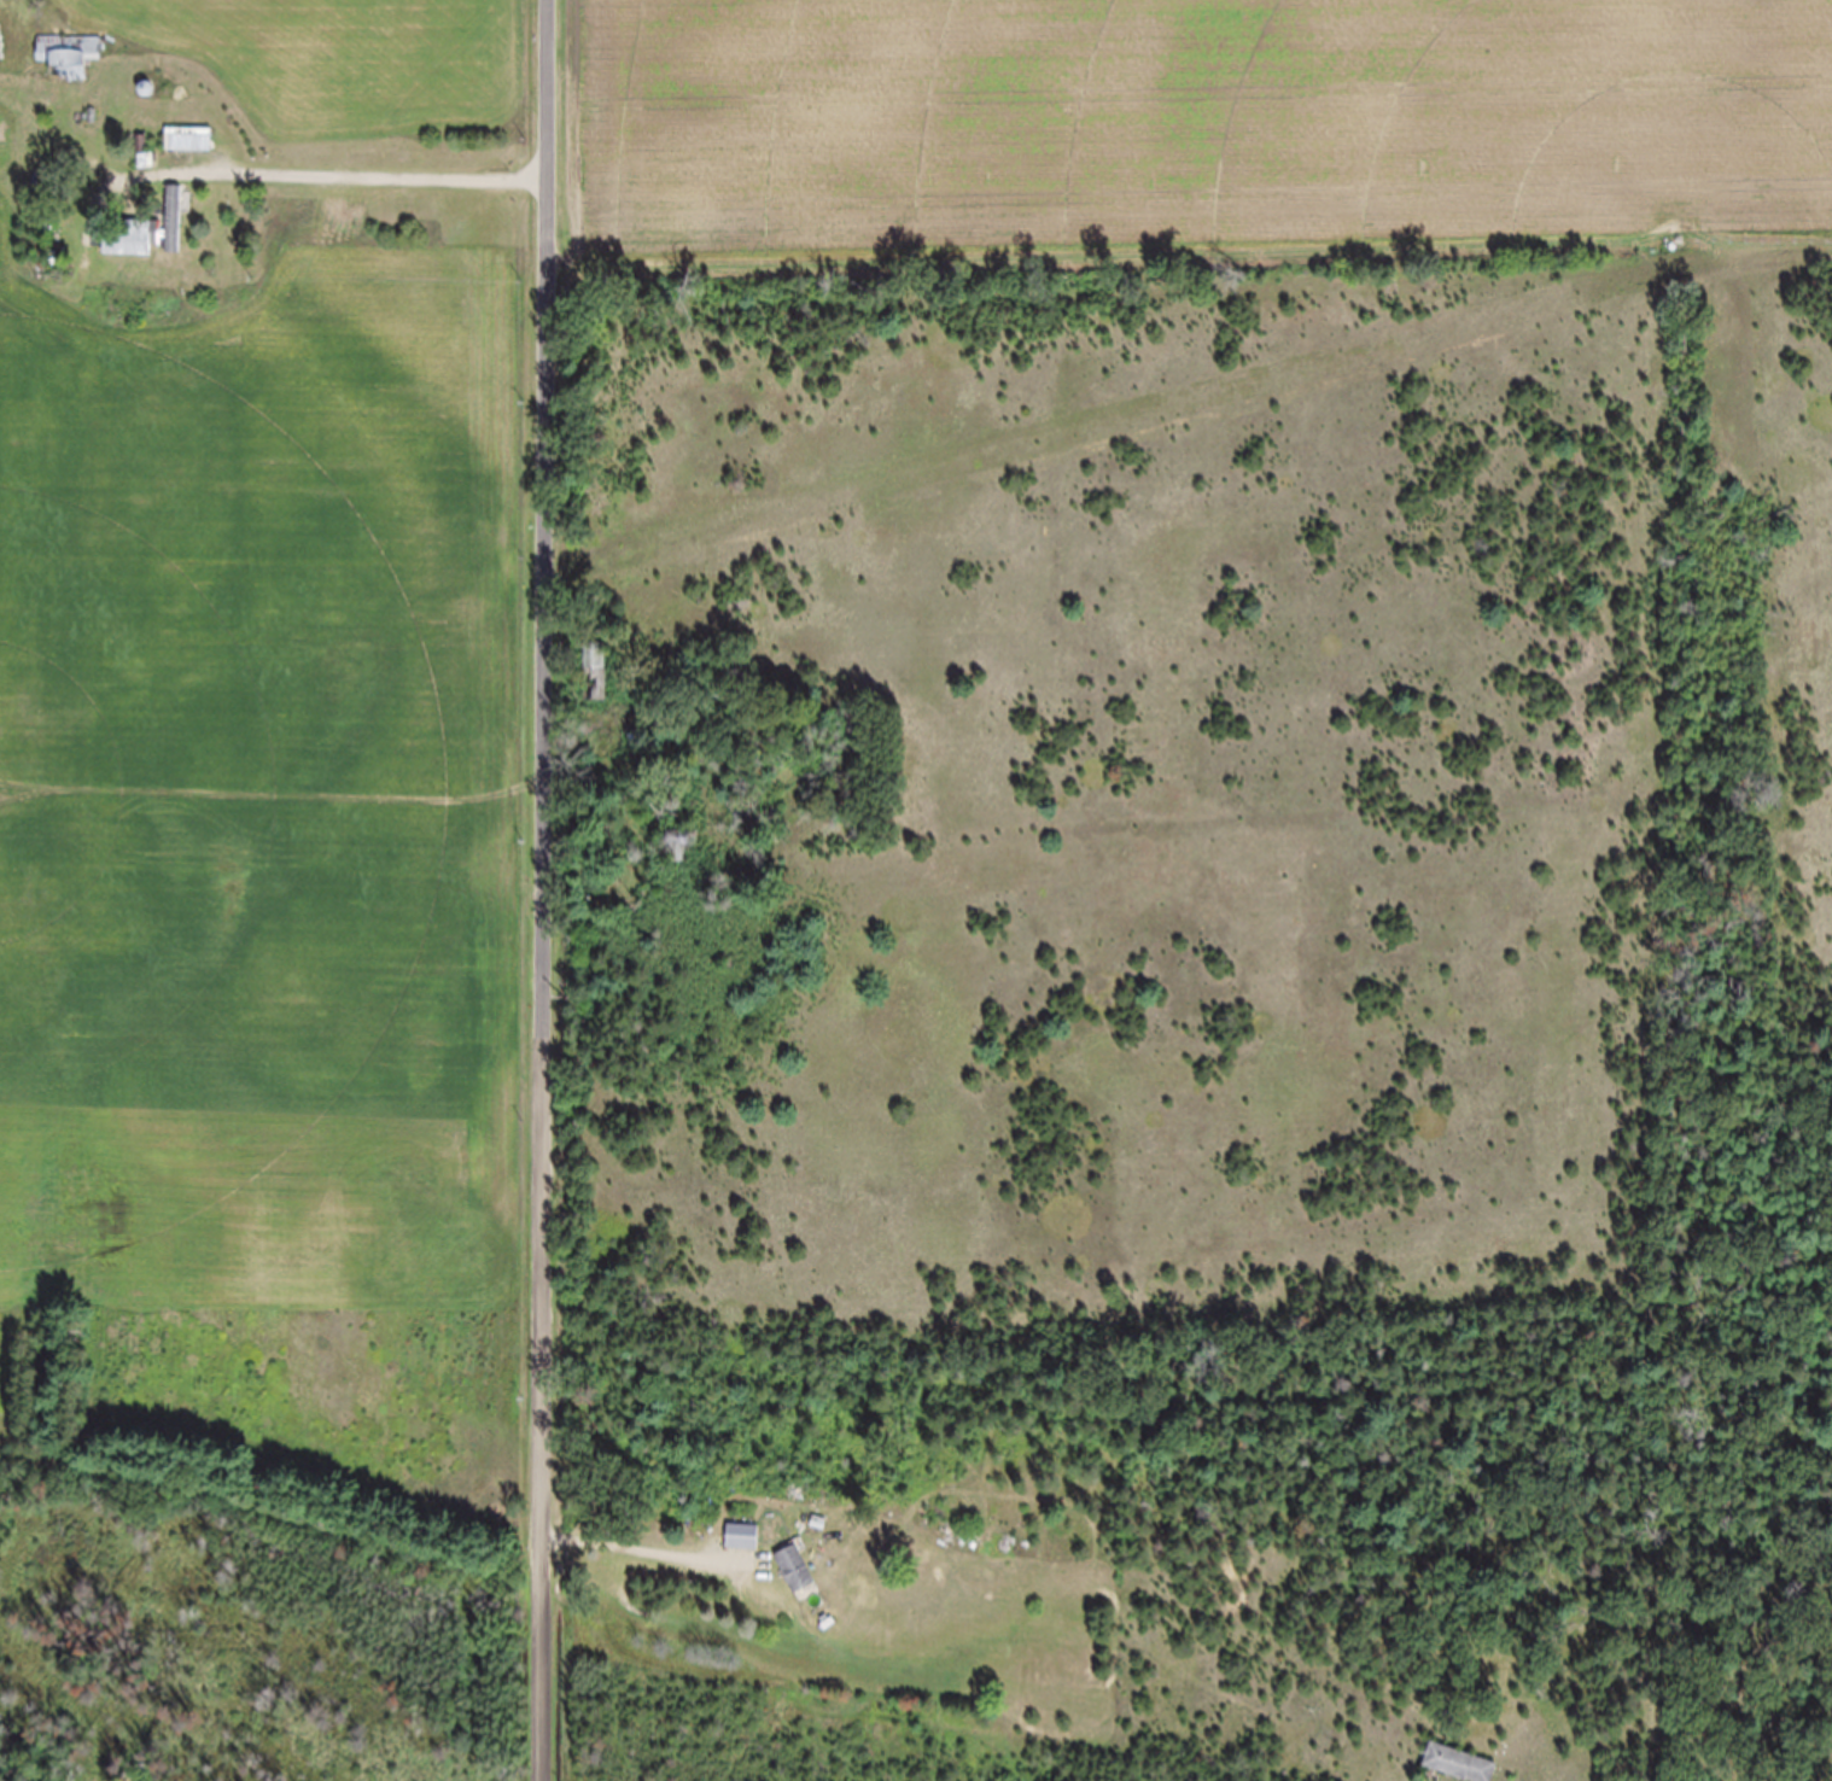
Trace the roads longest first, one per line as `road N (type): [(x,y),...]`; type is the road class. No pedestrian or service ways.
road 1 (tertiary): [(542,1780),(548,0)]

